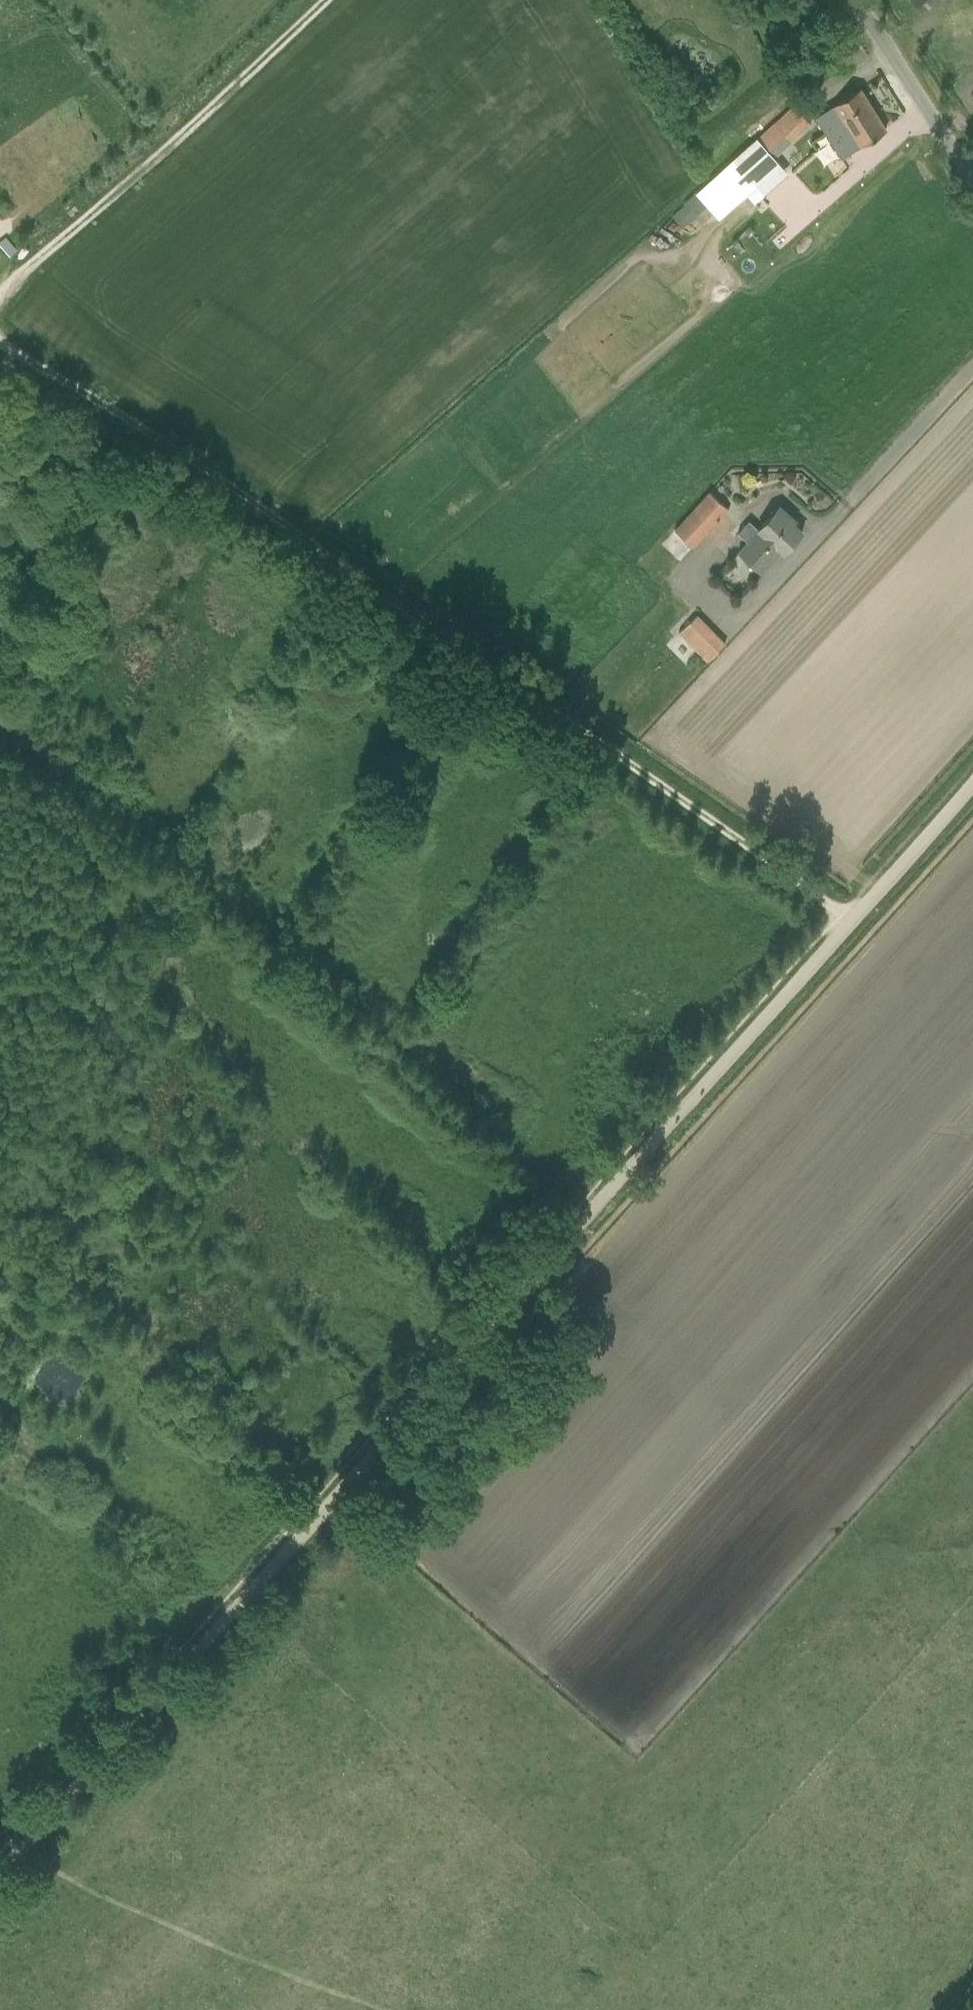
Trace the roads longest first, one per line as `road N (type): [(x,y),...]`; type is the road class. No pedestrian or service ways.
road 1 (track): [(31,1848),(854,922)]
road 2 (track): [(0,329),(854,922)]
road 3 (track): [(326,0),(0,311)]
road 4 (unclassified): [(972,175),(855,0)]
road 5 (unclassified): [(854,922),(972,789)]

